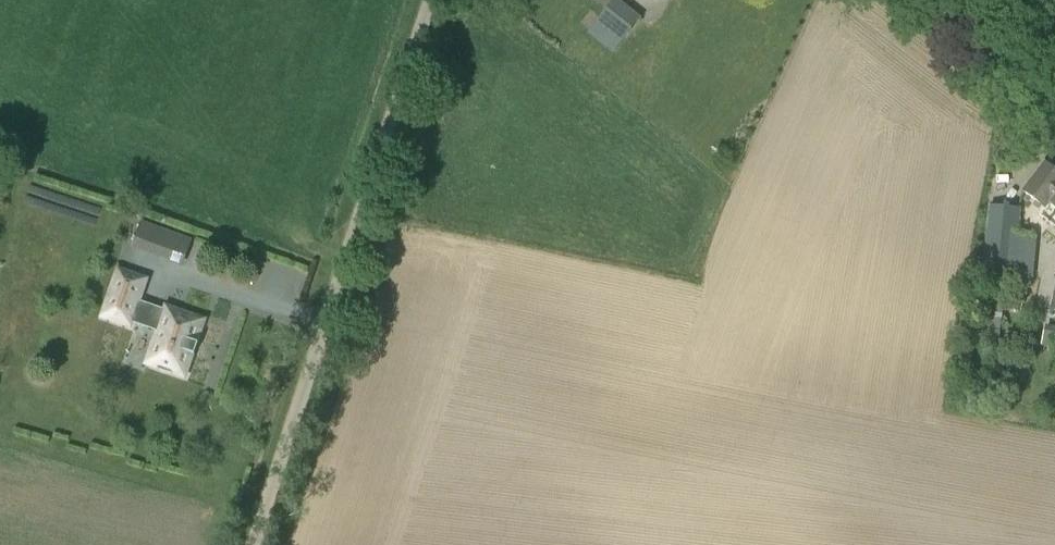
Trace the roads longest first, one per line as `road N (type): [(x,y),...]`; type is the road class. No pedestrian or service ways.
road 1 (unclassified): [(251,544),(428,0)]
road 2 (unclassified): [(1054,96),(943,0)]

